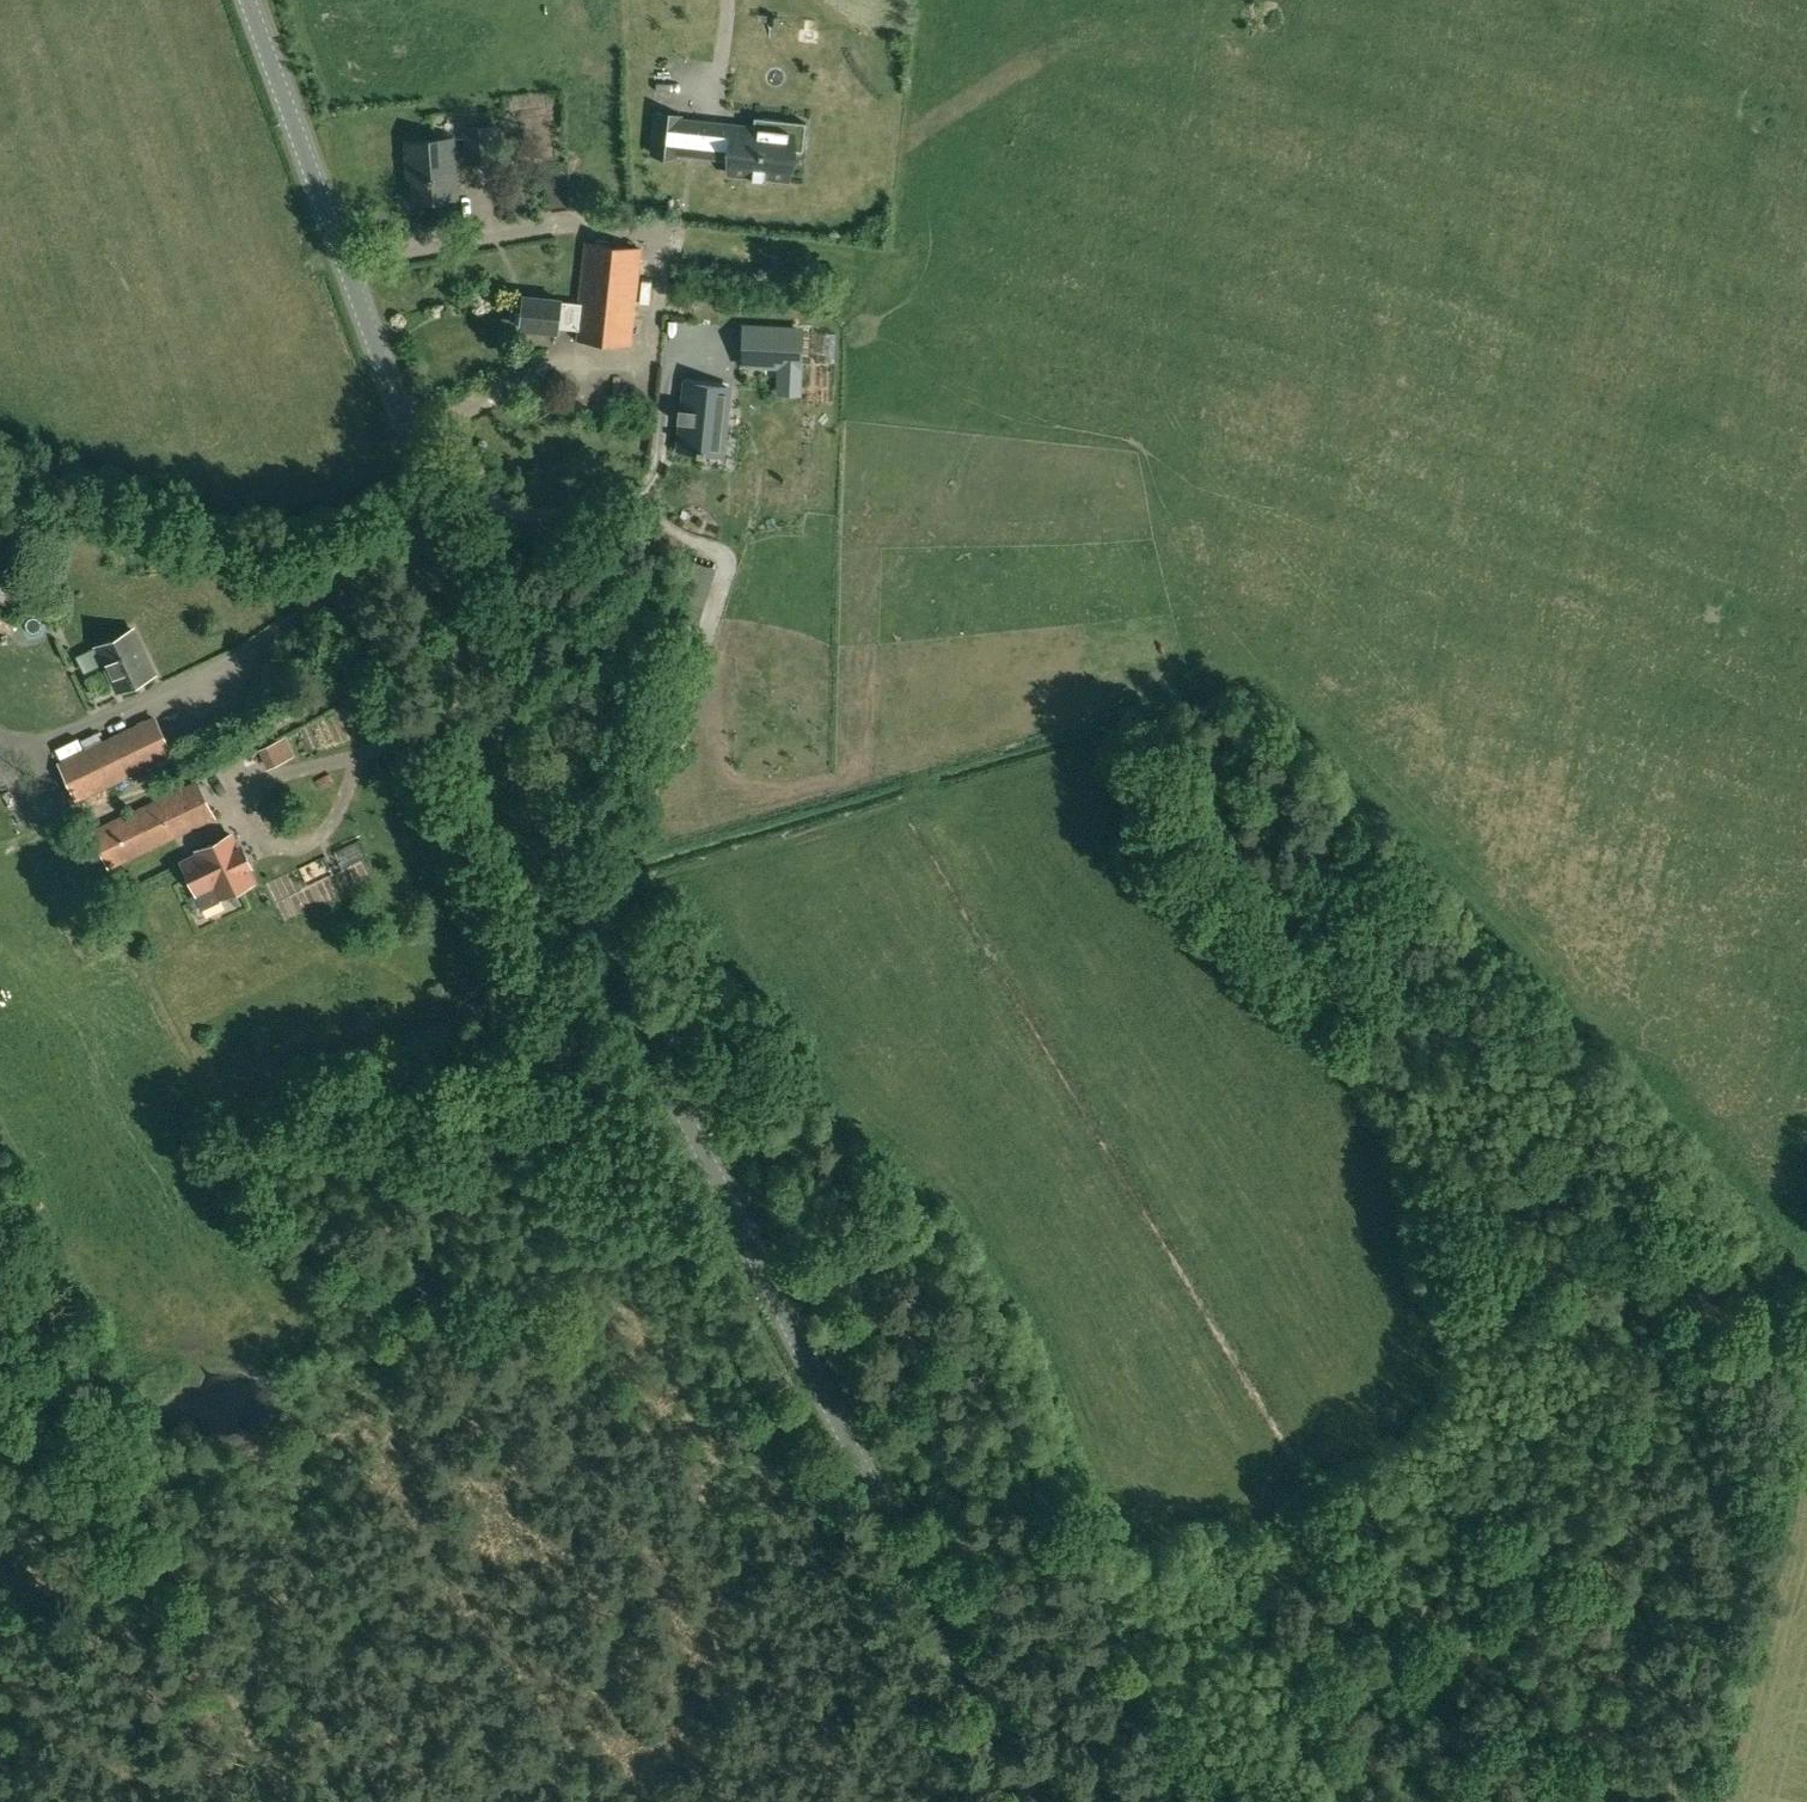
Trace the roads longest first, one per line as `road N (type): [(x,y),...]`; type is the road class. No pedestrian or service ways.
road 1 (tertiary): [(1024,1801),(603,962),(246,0)]

